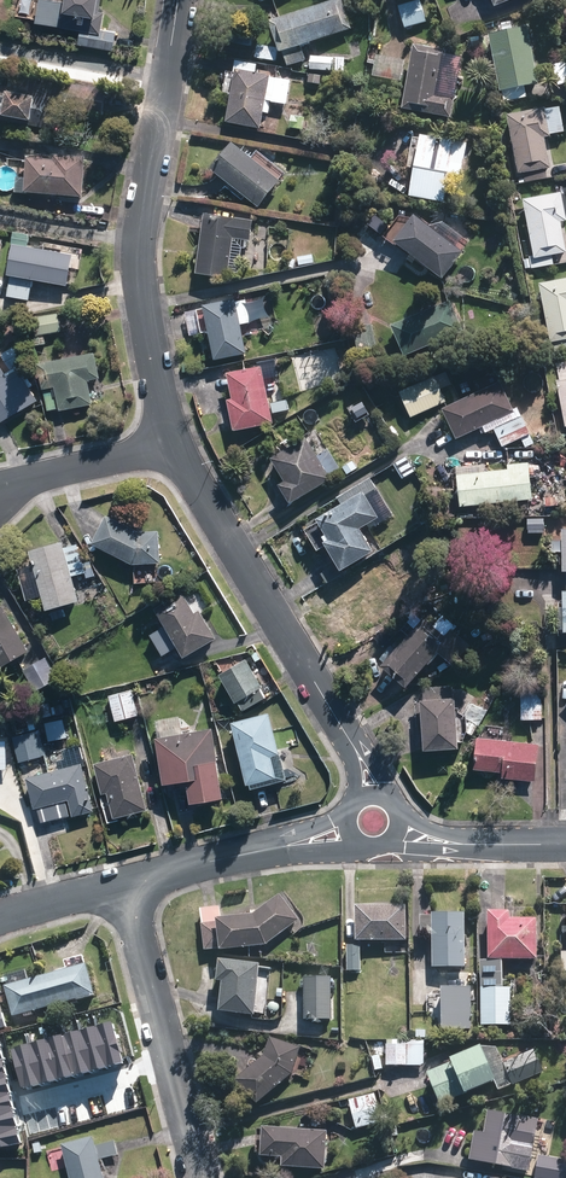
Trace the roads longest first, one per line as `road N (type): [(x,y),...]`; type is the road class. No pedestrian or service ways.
road 1 (residential): [(178,0),(137,245),(138,286),(180,442)]
road 2 (residential): [(180,442),(359,755),(372,795)]
road 3 (residential): [(202,1177),(126,883)]
road 4 (residential): [(126,883),(349,829)]
road 5 (residential): [(0,497),(25,479),(180,442)]
road 6 (residential): [(400,827),(466,843),(565,843)]
road 7 (residential): [(0,917),(126,883)]

